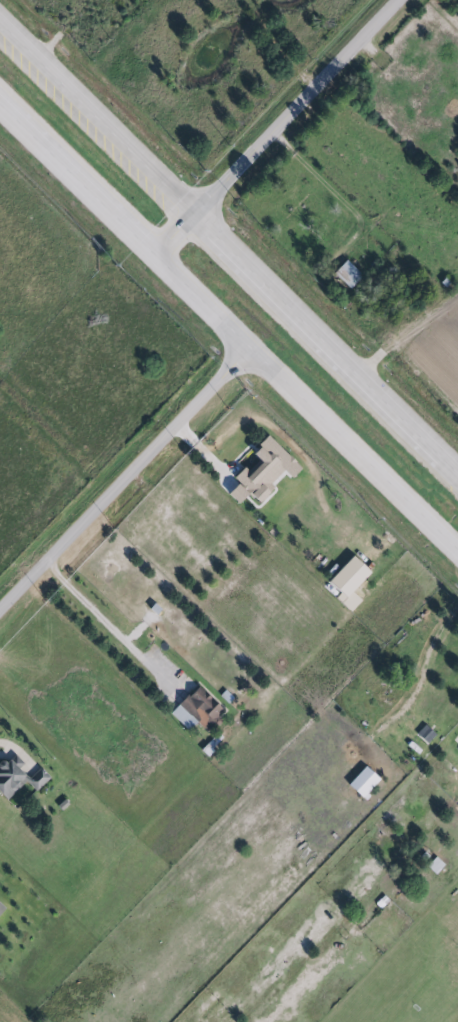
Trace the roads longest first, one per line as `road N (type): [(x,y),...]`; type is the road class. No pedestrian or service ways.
road 1 (secondary): [(457,465),(197,206)]
road 2 (residential): [(0,615),(168,430),(252,357)]
road 3 (secondary): [(0,109),(252,357)]
road 4 (residential): [(394,0),(149,253)]
road 5 (secondary): [(252,357),(457,555)]
road 6 (secondary): [(197,206),(0,17)]

